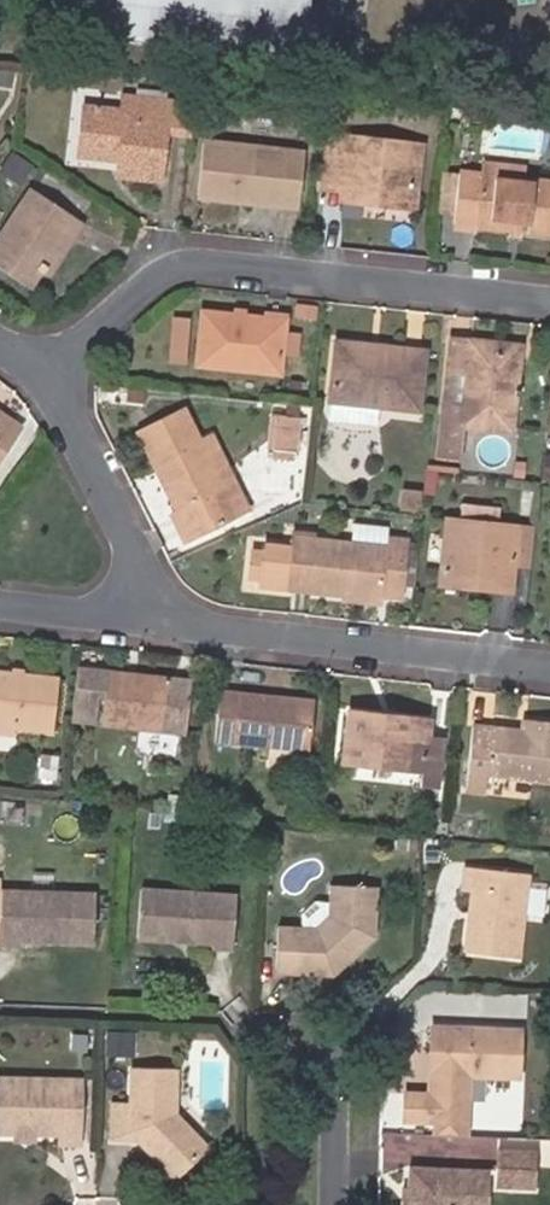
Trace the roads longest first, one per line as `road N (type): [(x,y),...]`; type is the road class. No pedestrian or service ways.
road 1 (residential): [(43,369),(183,257),(549,306)]
road 2 (residential): [(549,663),(162,617)]
road 3 (residential): [(43,369),(162,617)]
road 4 (residential): [(344,1204),(347,1073),(283,1038)]
road 5 (residential): [(162,617),(0,597)]

